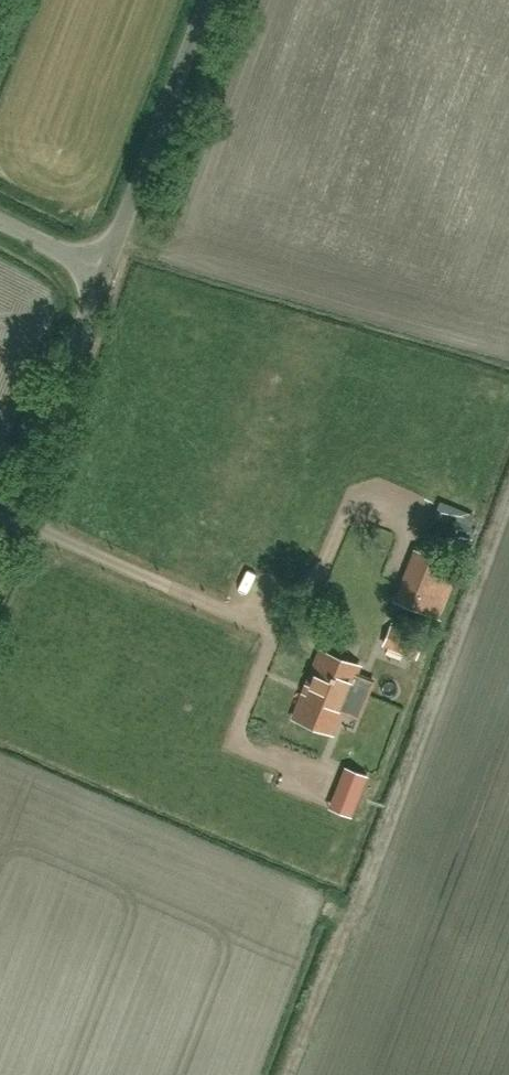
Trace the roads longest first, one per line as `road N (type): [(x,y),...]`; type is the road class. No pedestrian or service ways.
road 1 (unclassified): [(101,269),(205,0)]
road 2 (unclassified): [(0,536),(101,269)]

